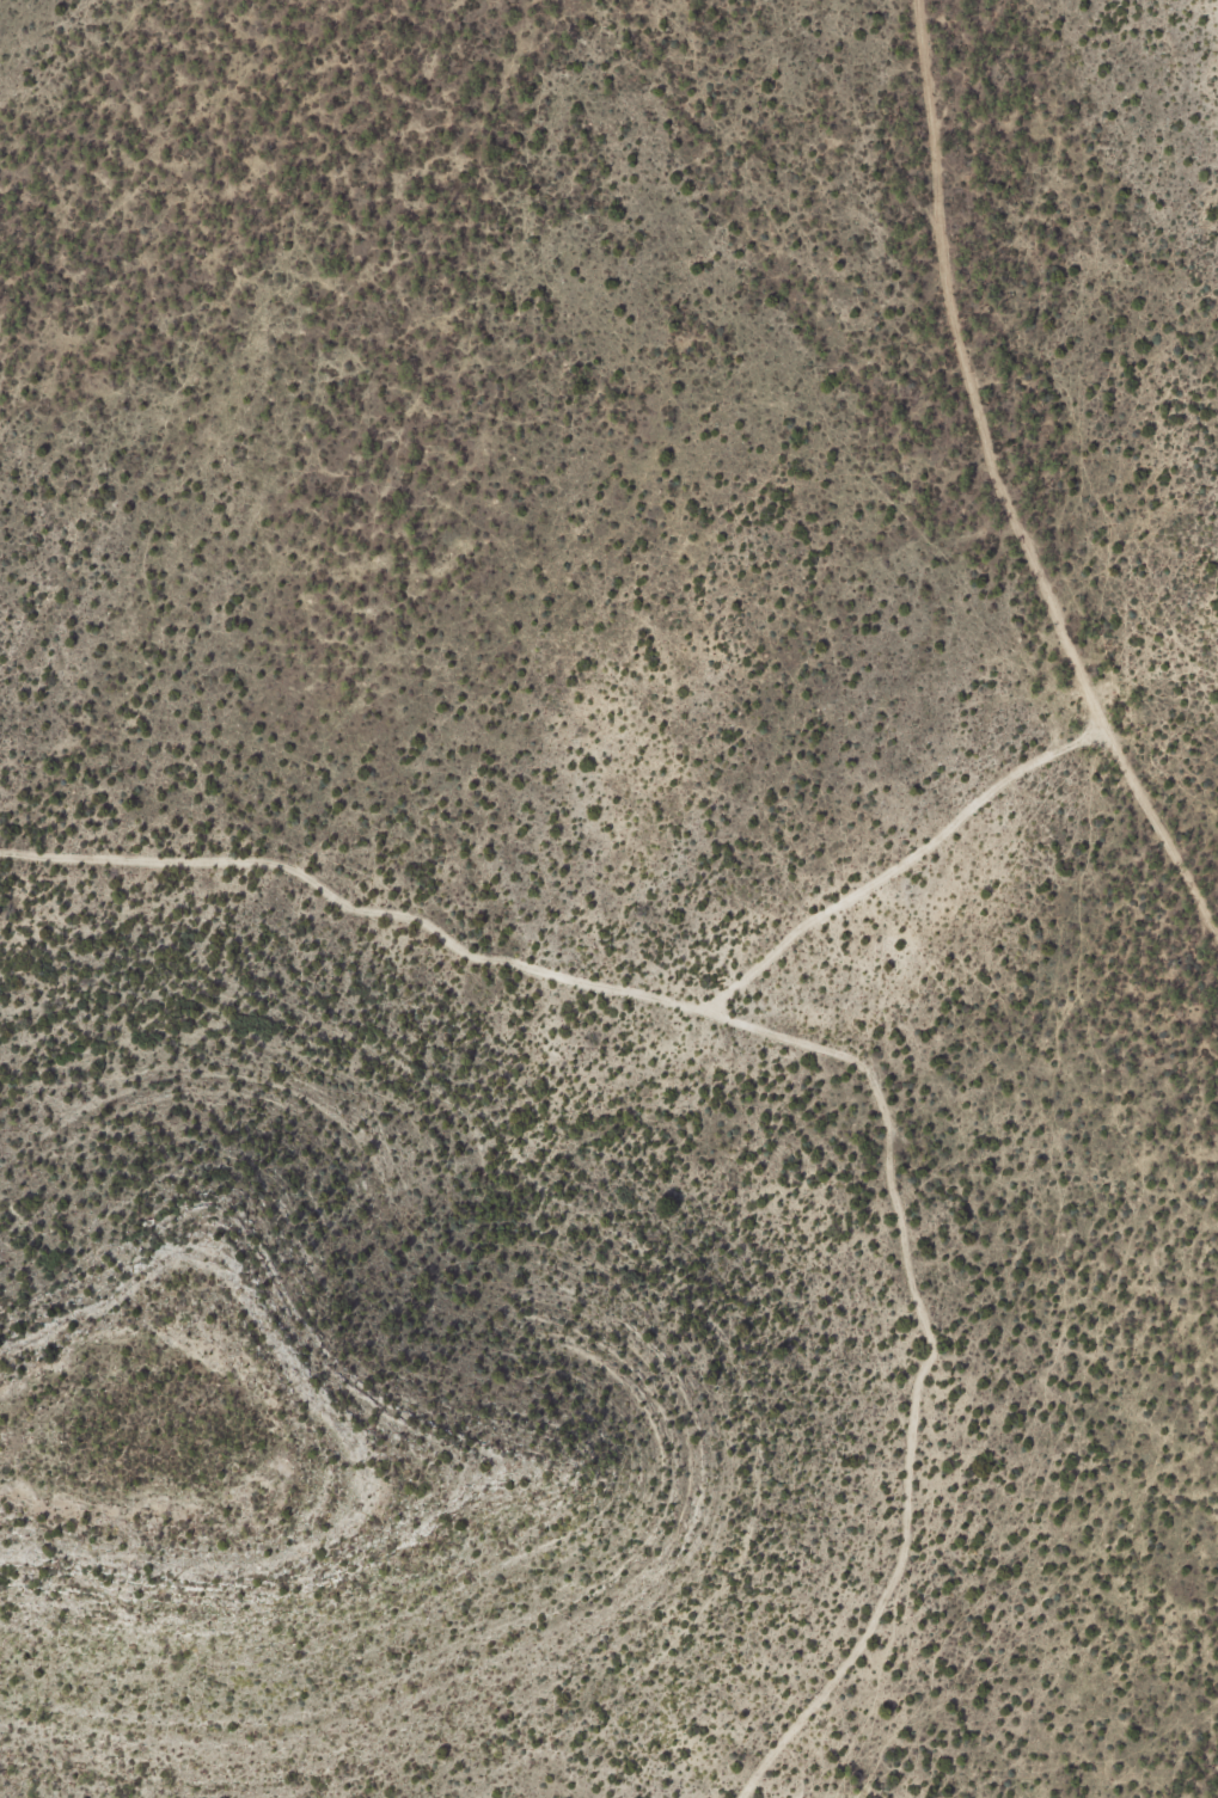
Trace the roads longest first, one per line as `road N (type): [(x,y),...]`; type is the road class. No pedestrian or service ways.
road 1 (track): [(745,1797),(858,1649),(907,1555),(919,1385),(938,1349),(890,1161),(892,1121),(863,1063),(485,959),(427,925),(356,913),(284,869),(0,859)]
road 2 (track): [(1217,942),(1103,732),(969,397),(924,0)]
road 3 (track): [(703,1020),(831,909),(919,858),(1002,780),(1103,732)]

